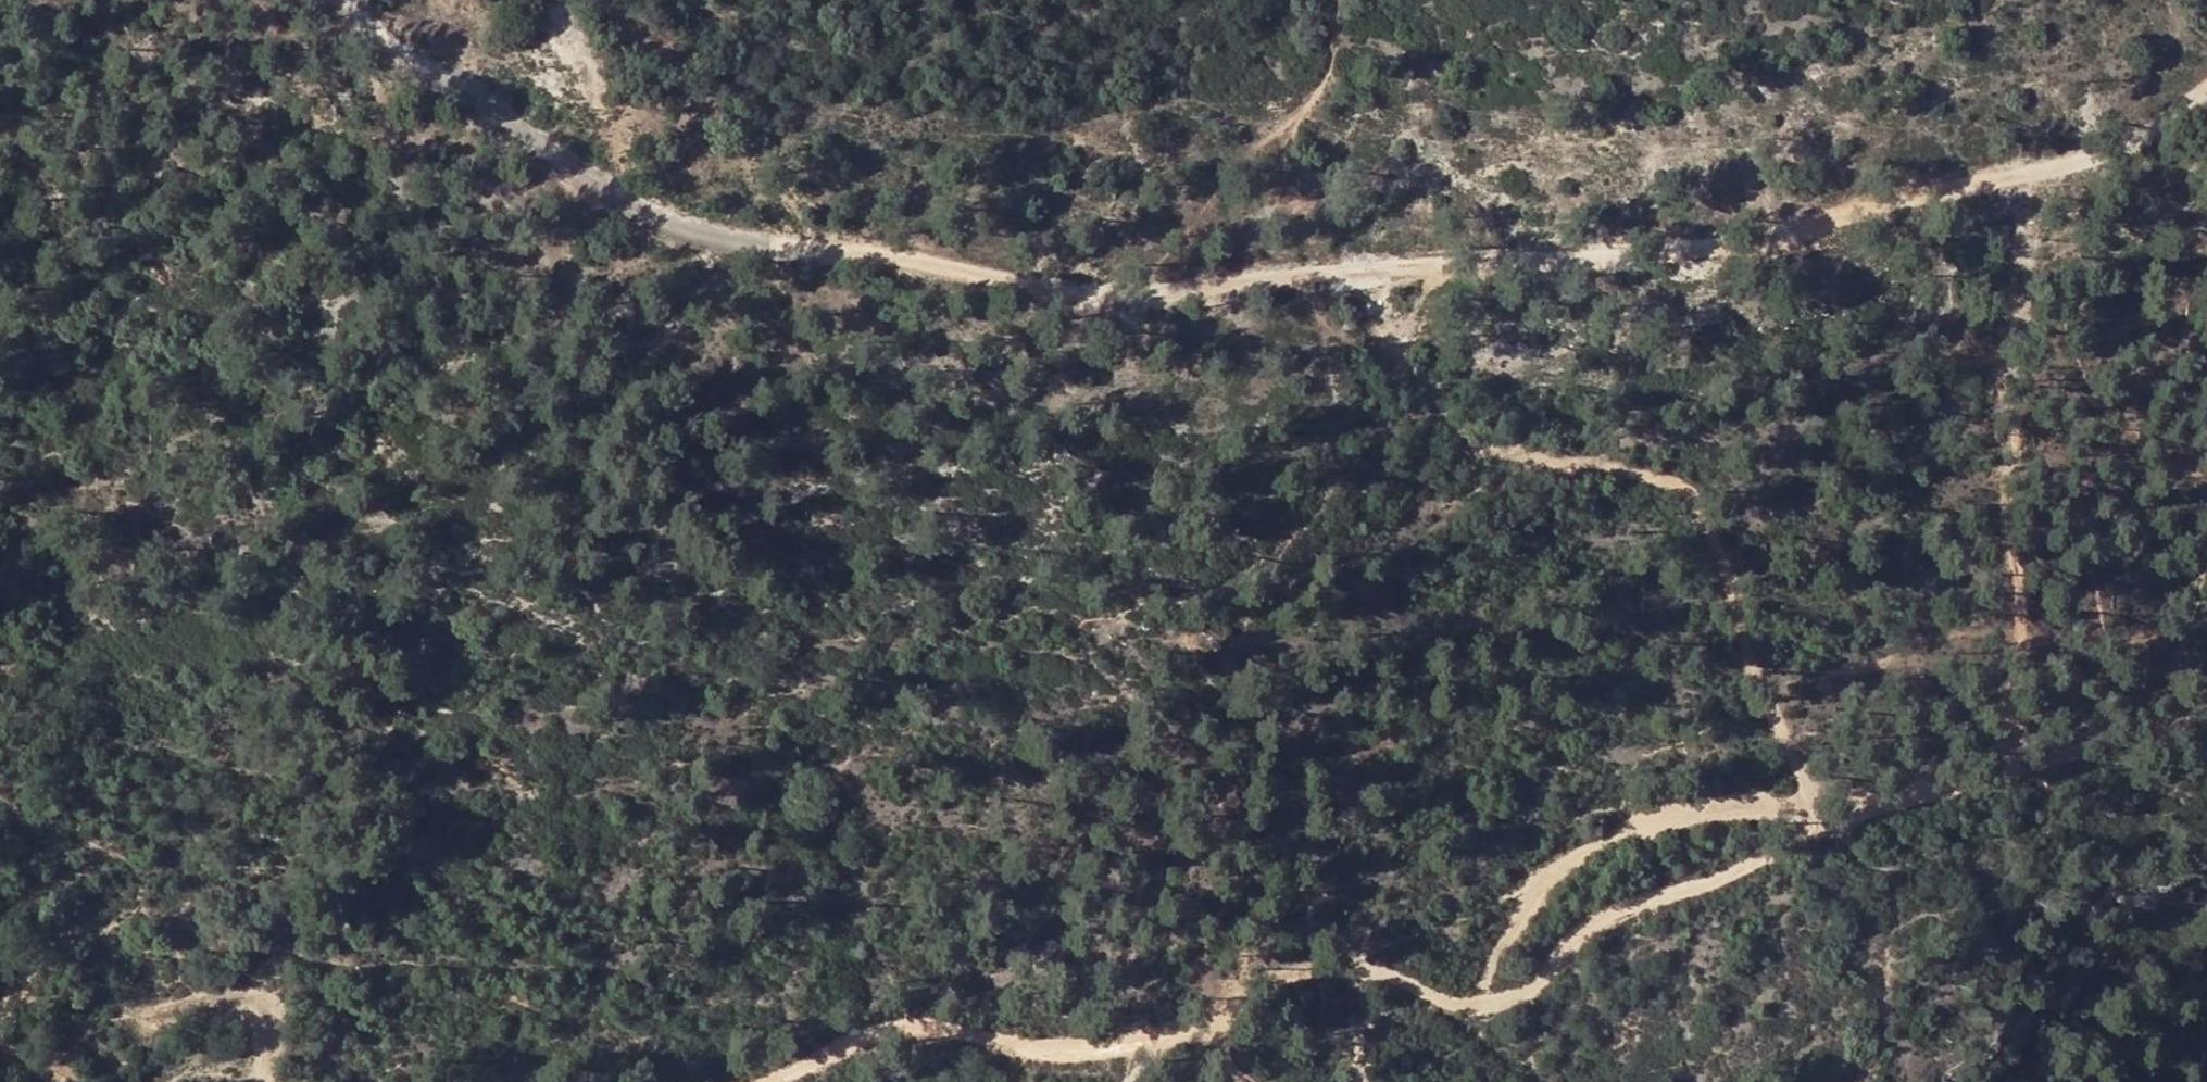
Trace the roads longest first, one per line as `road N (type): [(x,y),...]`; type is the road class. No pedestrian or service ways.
road 1 (track): [(347,0),(469,95),(649,203),(745,236),(1024,283),(1158,290),(1298,274),(1639,256),(1776,235),(2111,144),(2206,87)]
road 2 (track): [(1153,1052),(1257,987),(1359,982),(1452,995),(1529,971),(1697,875),(1872,812),(1976,764),(2206,709)]
road 3 (track): [(1298,274),(1399,345),(1445,399),(1491,435),(1525,451),(1626,472),(1686,503),(1718,545),(1783,748),(1828,828)]
road 4 (track): [(748,1081),(889,1030),(932,1027),(1153,1052)]

